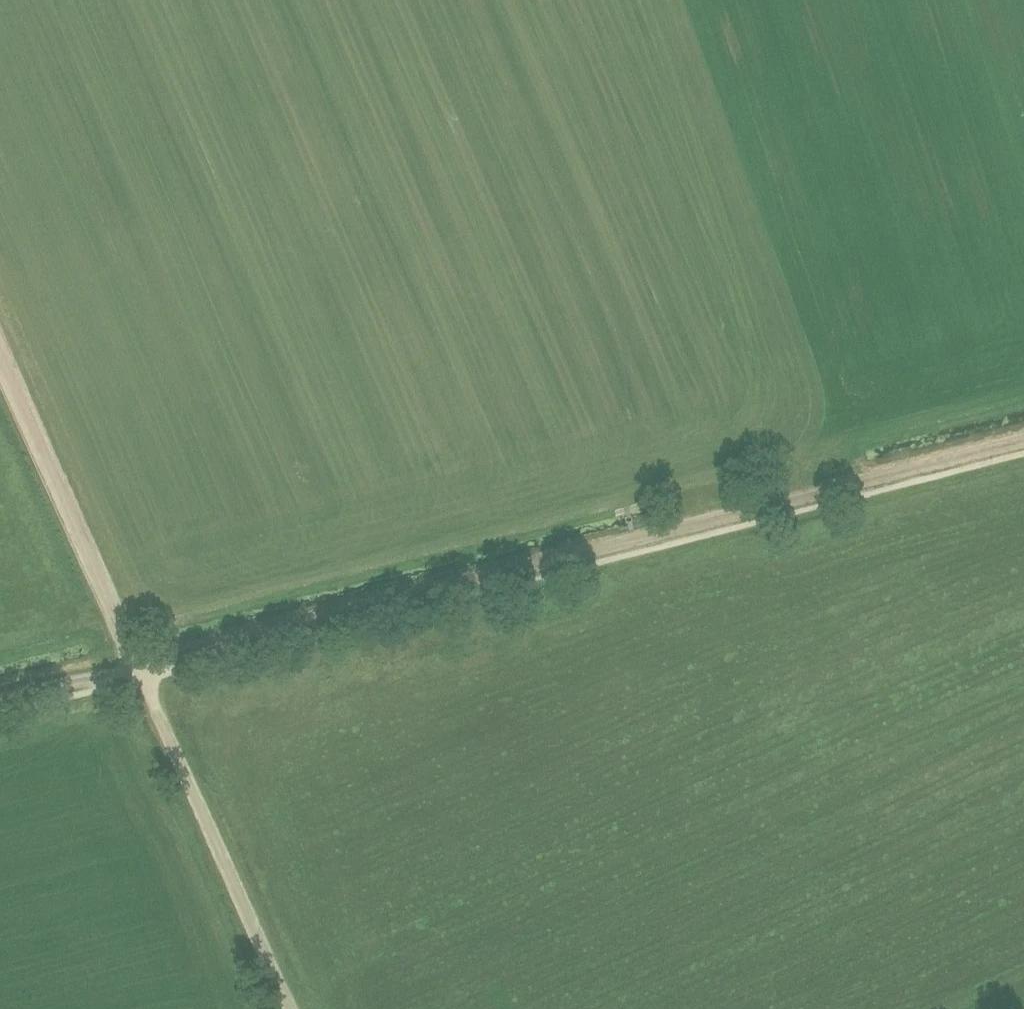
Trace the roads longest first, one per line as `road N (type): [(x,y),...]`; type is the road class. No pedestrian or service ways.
road 1 (track): [(139,667),(1023,442)]
road 2 (track): [(290,1008),(139,667)]
road 3 (track): [(139,667),(0,350)]
road 4 (track): [(0,702),(139,667)]

